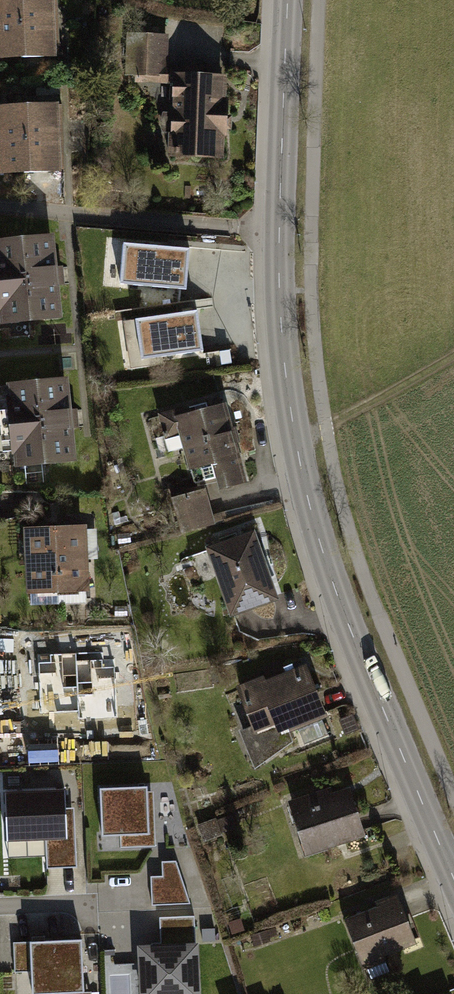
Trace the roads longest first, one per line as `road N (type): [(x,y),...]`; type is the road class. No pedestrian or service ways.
road 1 (tertiary): [(287,0),(279,230),(294,439),(335,590),(453,870)]
road 2 (track): [(294,439),(453,356)]
road 3 (residential): [(0,908),(138,903)]

